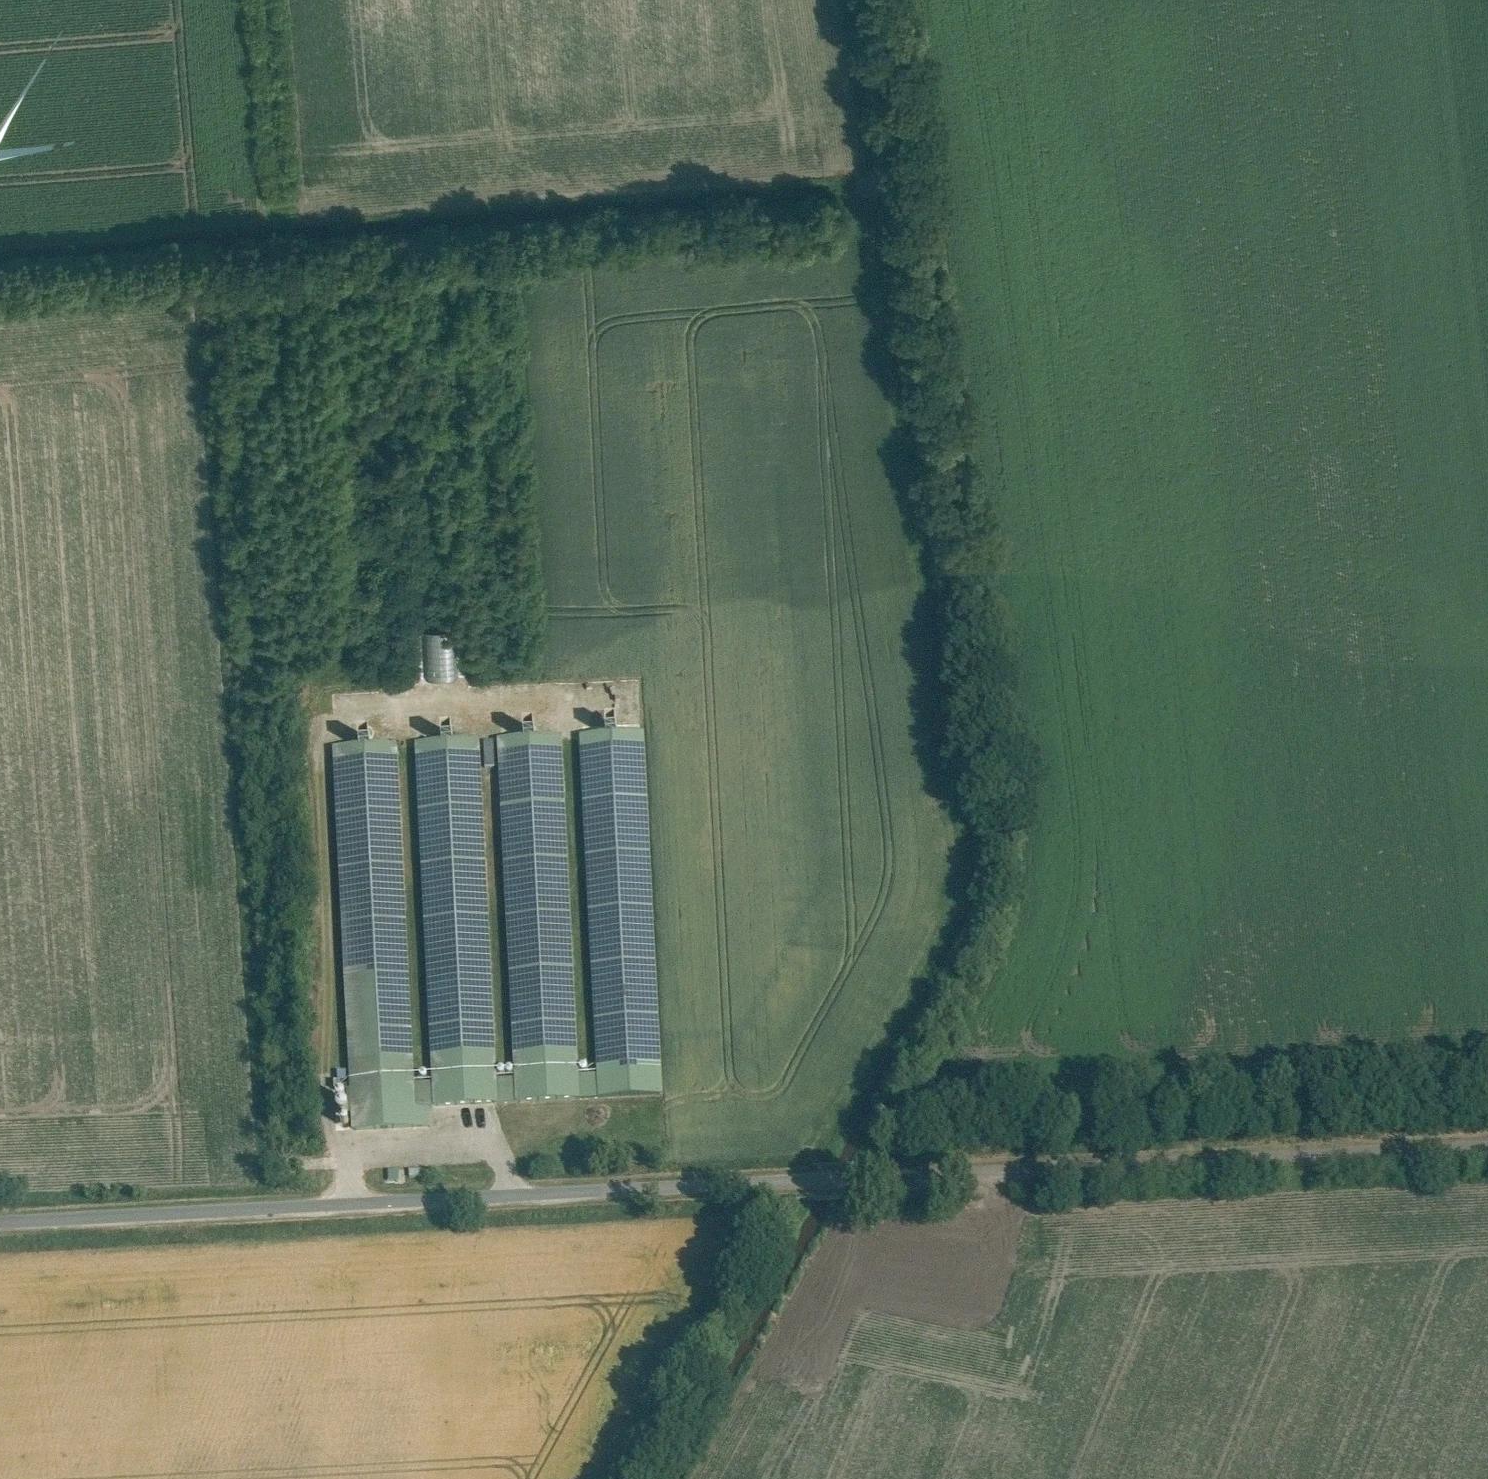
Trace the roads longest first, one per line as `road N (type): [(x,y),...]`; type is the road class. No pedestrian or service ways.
road 1 (unclassified): [(1487,1154),(0,1226)]

